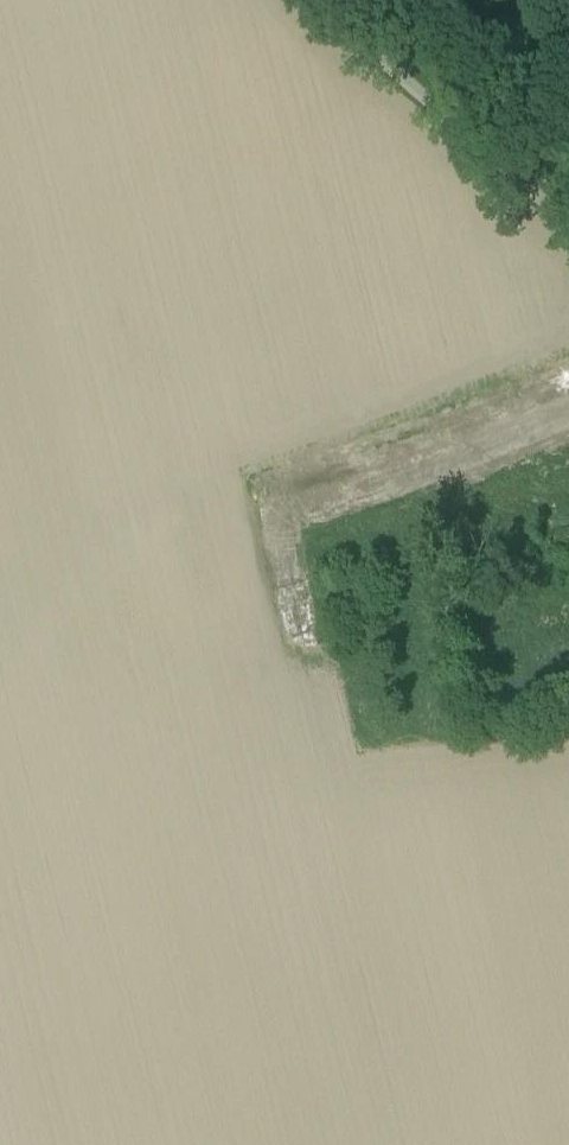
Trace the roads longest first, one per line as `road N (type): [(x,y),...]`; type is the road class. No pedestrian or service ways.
road 1 (unclassified): [(568,223),(318,0)]

